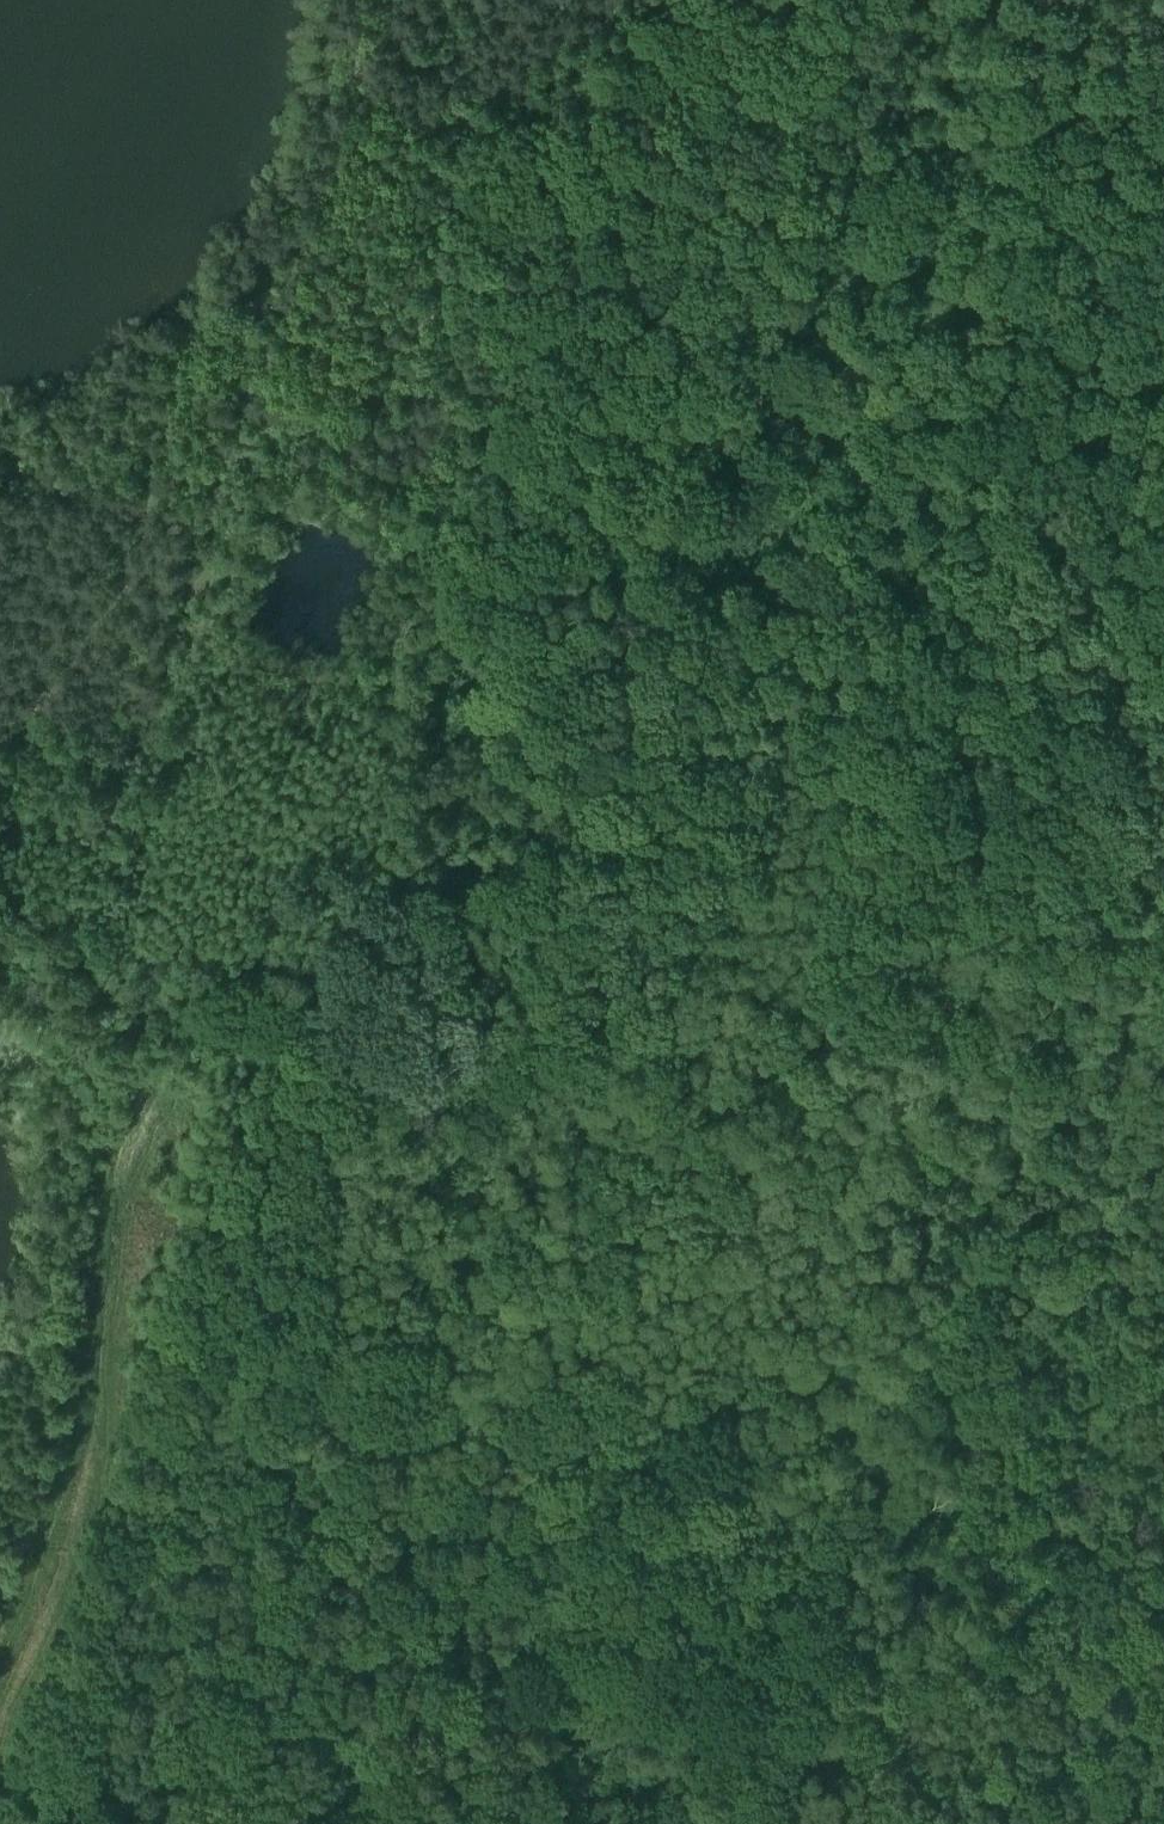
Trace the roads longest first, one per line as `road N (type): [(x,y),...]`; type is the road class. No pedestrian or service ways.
road 1 (track): [(988,0),(1163,95)]
road 2 (track): [(344,139),(356,63),(384,0)]

